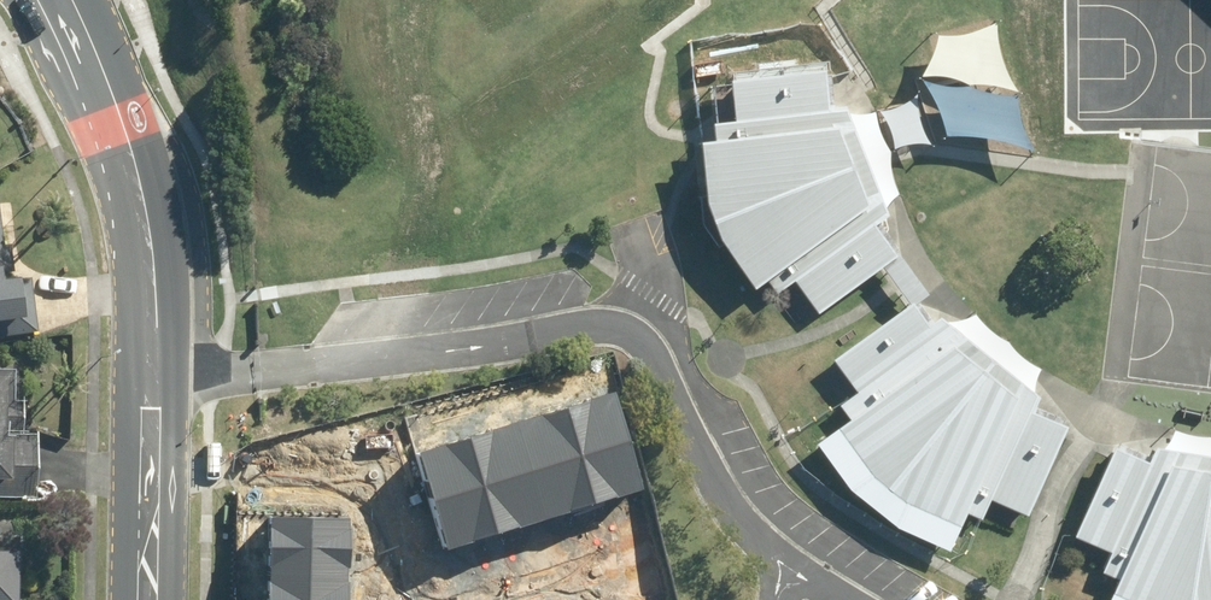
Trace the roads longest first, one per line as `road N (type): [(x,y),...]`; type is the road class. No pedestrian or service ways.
road 1 (tertiary): [(148,599),(146,375),(131,194),(95,85),(46,0)]

